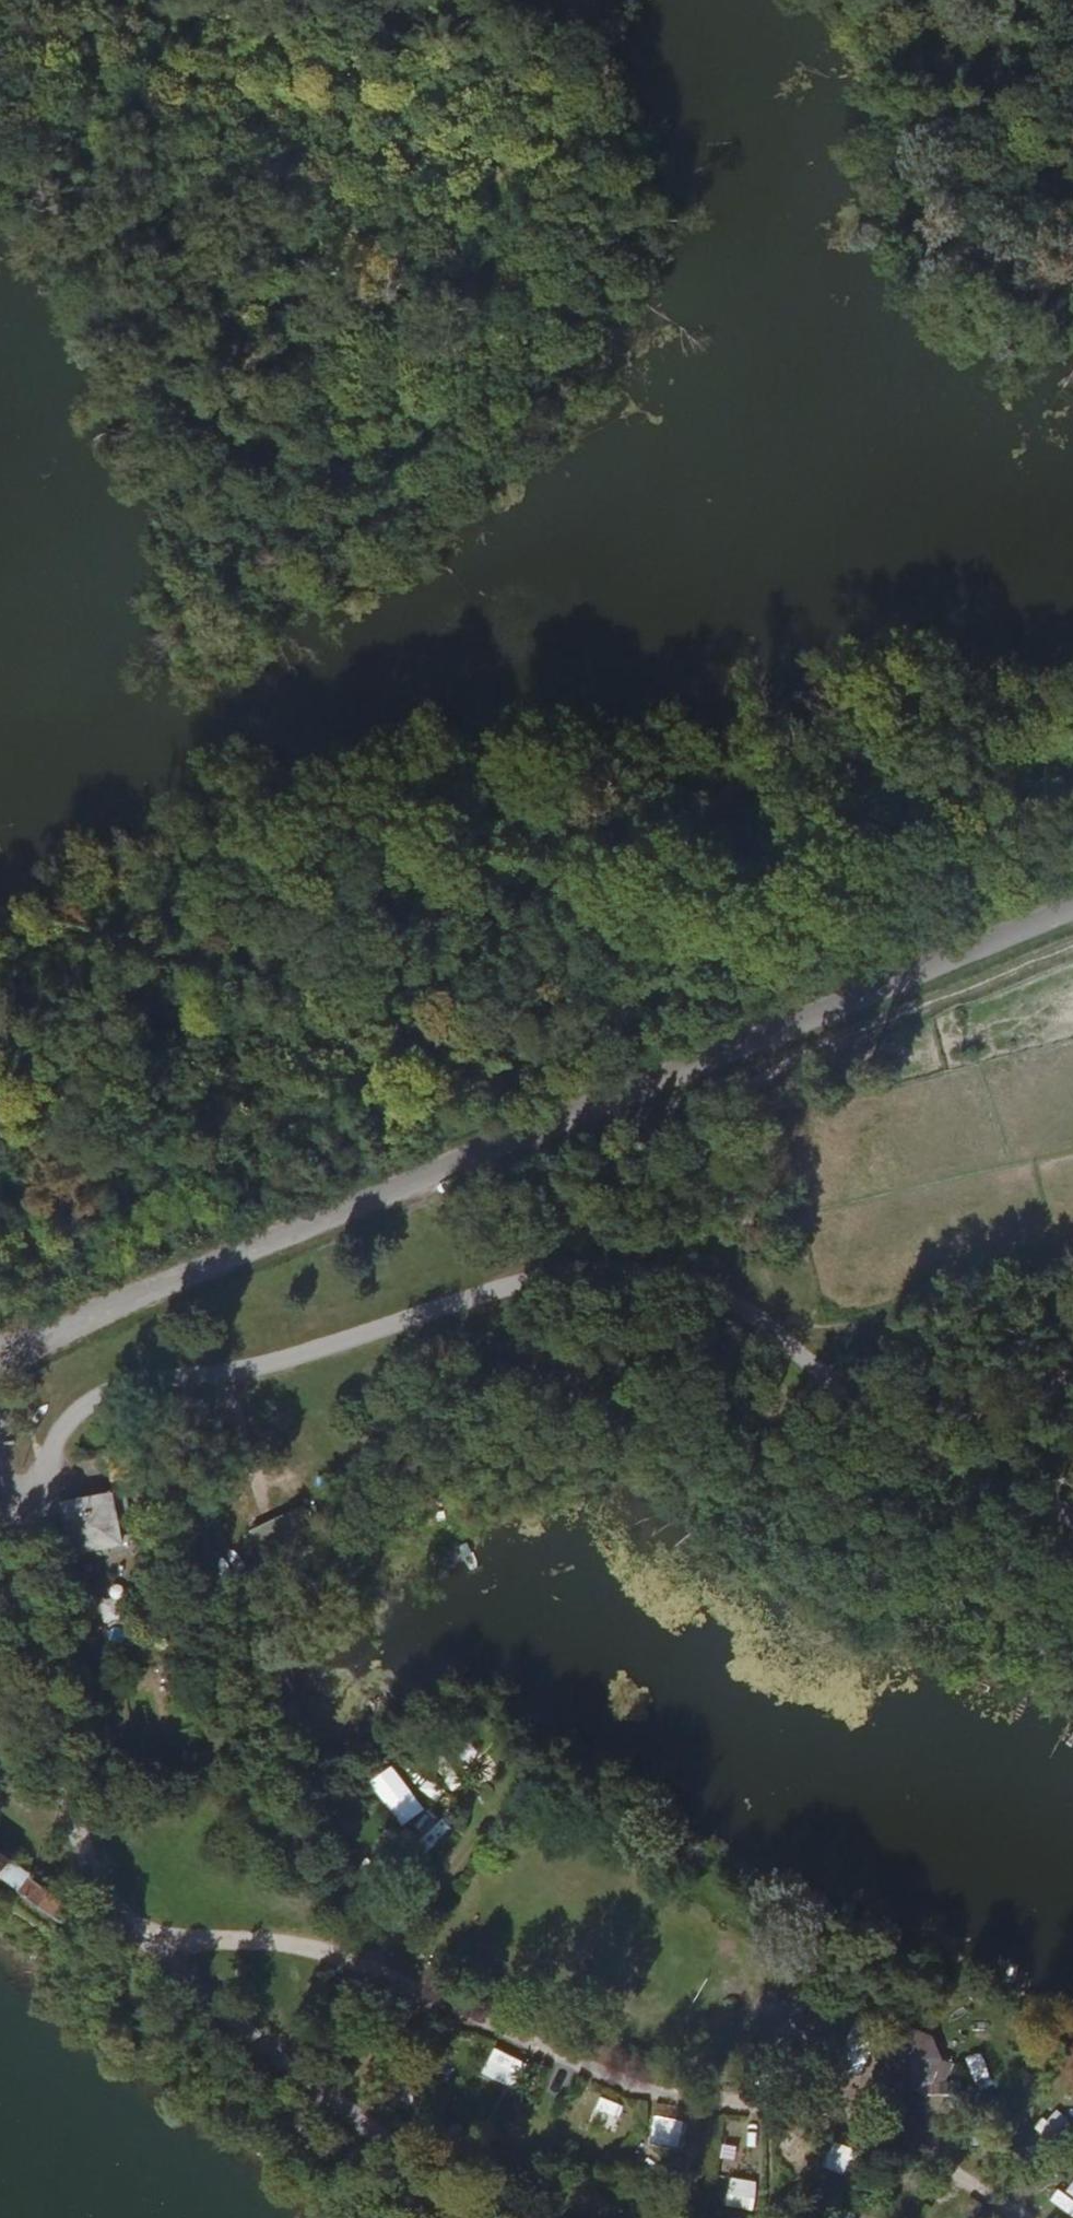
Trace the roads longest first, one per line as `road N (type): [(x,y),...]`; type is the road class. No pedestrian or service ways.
road 1 (residential): [(1072,907),(0,1348)]

